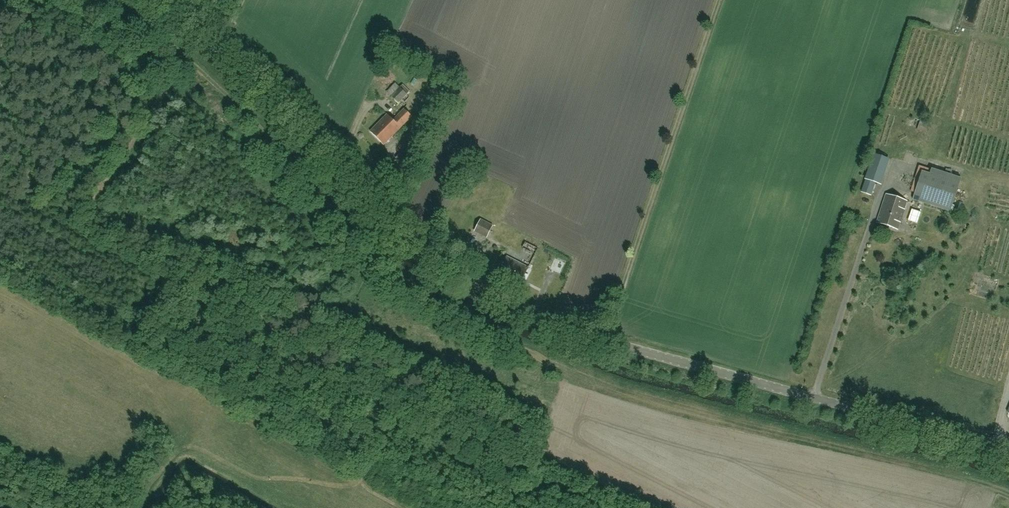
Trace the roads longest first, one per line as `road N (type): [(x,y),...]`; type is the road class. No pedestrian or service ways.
road 1 (track): [(1008,494),(596,380),(454,313),(402,280),(237,102),(106,0)]
road 2 (unclassified): [(1008,450),(504,306),(415,243),(179,0)]

